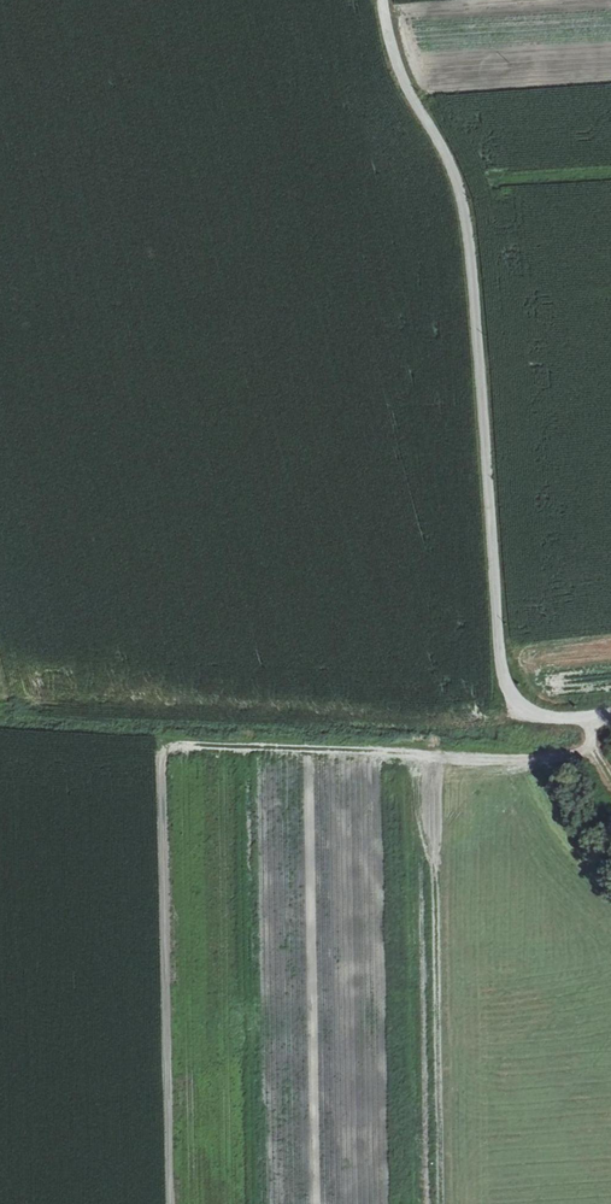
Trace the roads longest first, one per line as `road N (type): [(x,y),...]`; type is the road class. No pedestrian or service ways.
road 1 (unclassified): [(385,0),(390,40),(471,219),(502,661),(516,703),(536,716),(610,714)]

